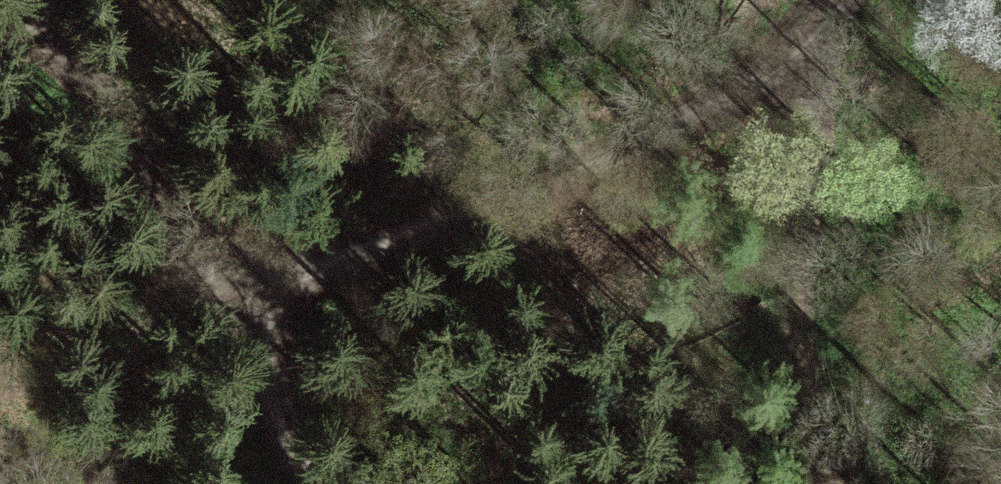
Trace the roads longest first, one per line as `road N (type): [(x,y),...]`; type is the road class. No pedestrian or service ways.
road 1 (track): [(837,0),(803,42),(233,294)]
road 2 (track): [(62,44),(233,294),(309,483)]
road 3 (track): [(831,483),(791,266),(803,42)]

